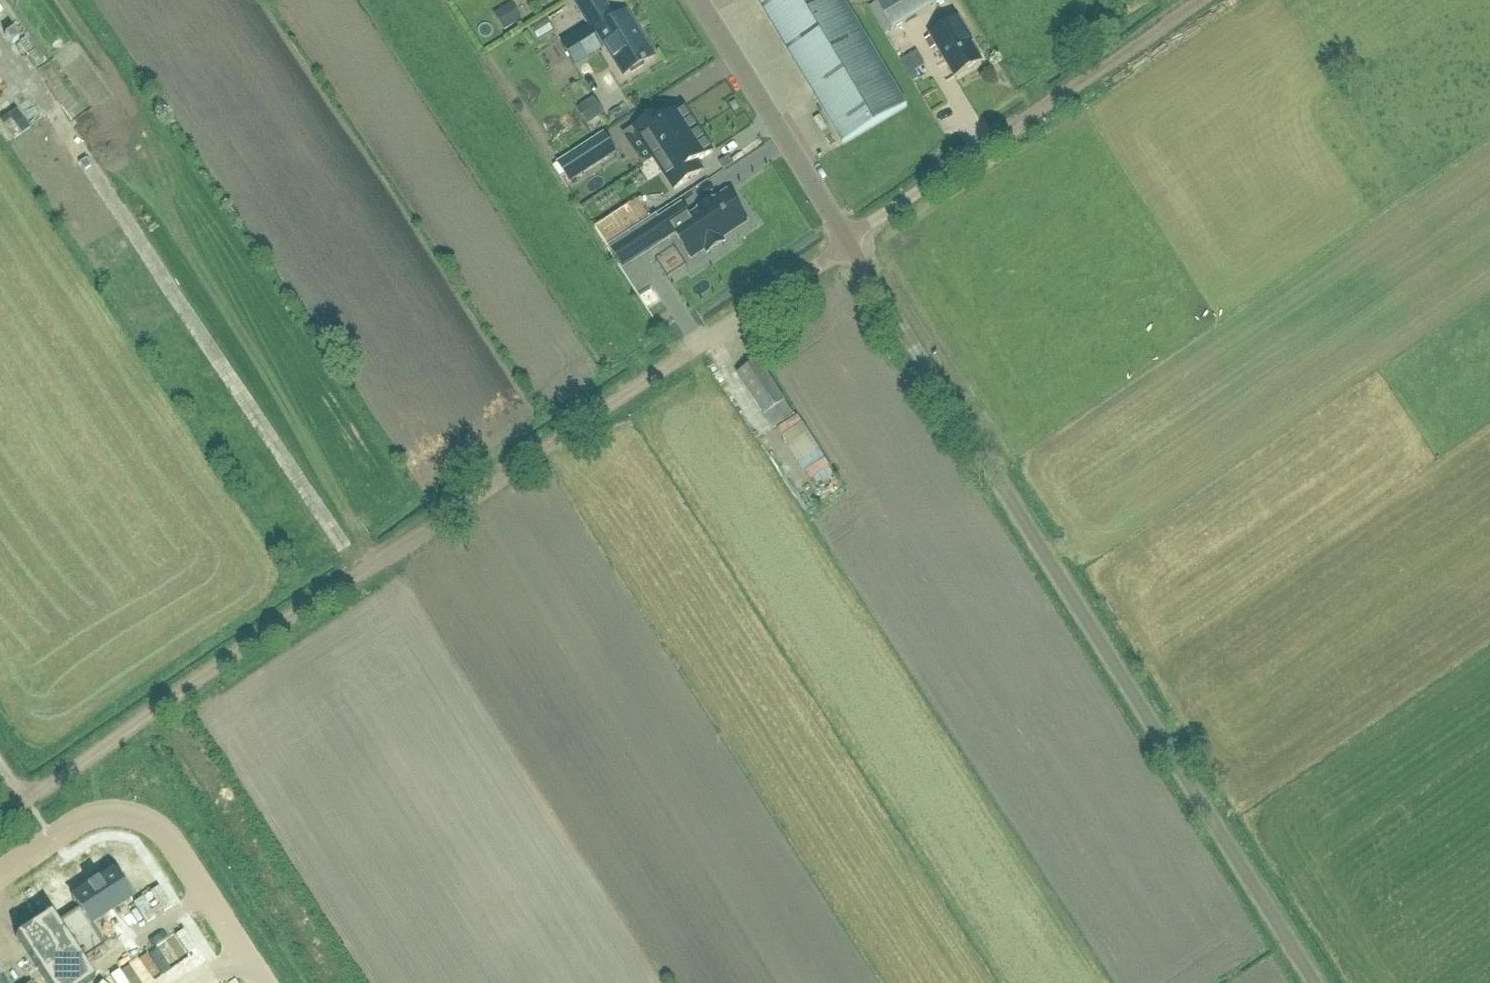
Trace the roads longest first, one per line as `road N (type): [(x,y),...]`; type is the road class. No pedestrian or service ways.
road 1 (unclassified): [(1310,982),(847,243)]
road 2 (track): [(0,820),(690,350)]
road 3 (track): [(0,74),(66,136),(360,571)]
road 4 (unclassified): [(262,982),(167,839),(149,823),(88,821),(0,877)]
road 5 (unclassified): [(847,243),(697,0)]
road 6 (unclassified): [(1038,113),(847,243)]
road 7 (track): [(1207,0),(1038,113)]
road 8 (unclassified): [(690,350),(847,243)]

